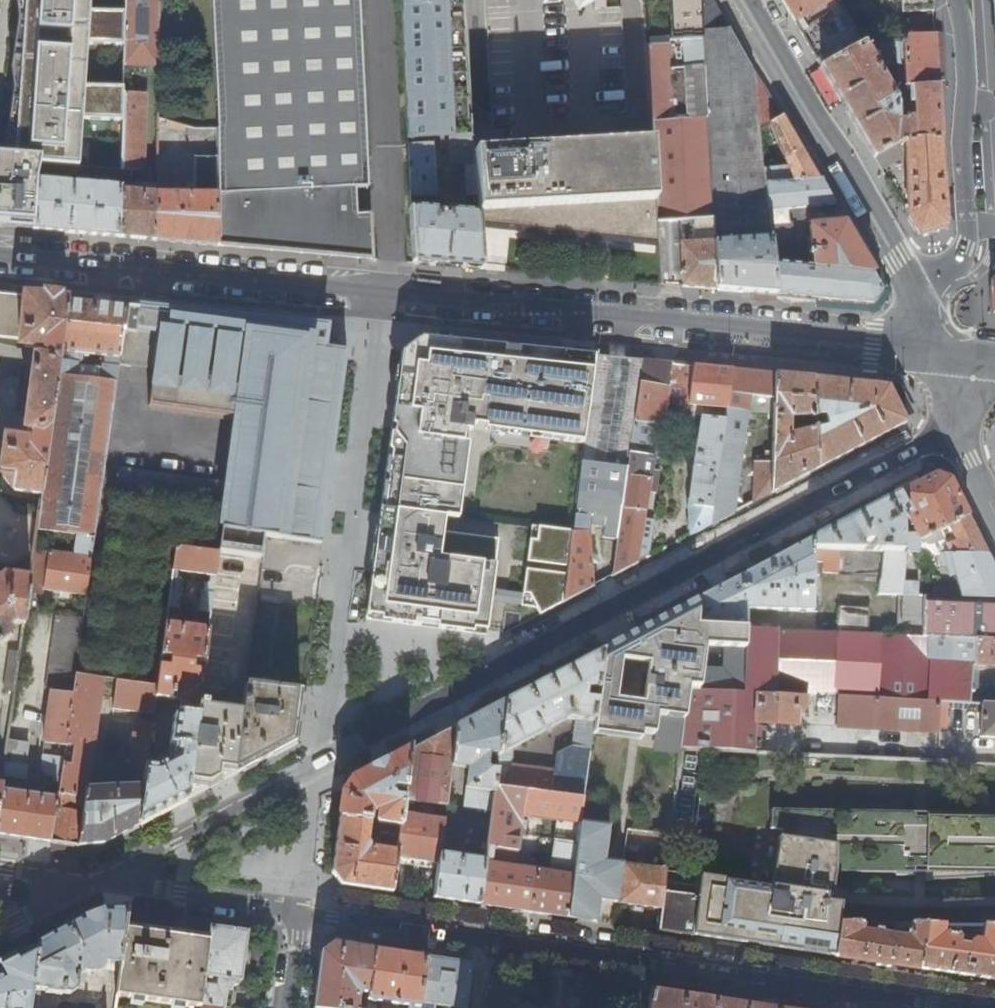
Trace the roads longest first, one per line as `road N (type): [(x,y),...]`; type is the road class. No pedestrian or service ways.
road 1 (residential): [(317,765),(883,467),(962,435)]
road 2 (residential): [(302,909),(987,1007)]
road 3 (secondary): [(926,349),(386,298)]
road 4 (residential): [(317,765),(386,298)]
road 5 (secondary): [(386,298),(0,259)]
road 6 (residential): [(930,291),(913,279),(745,0)]
road 7 (residential): [(963,0),(979,219),(953,273),(930,291)]
road 8 (residential): [(98,884),(317,765)]
road 9 (residential): [(98,884),(302,909)]

